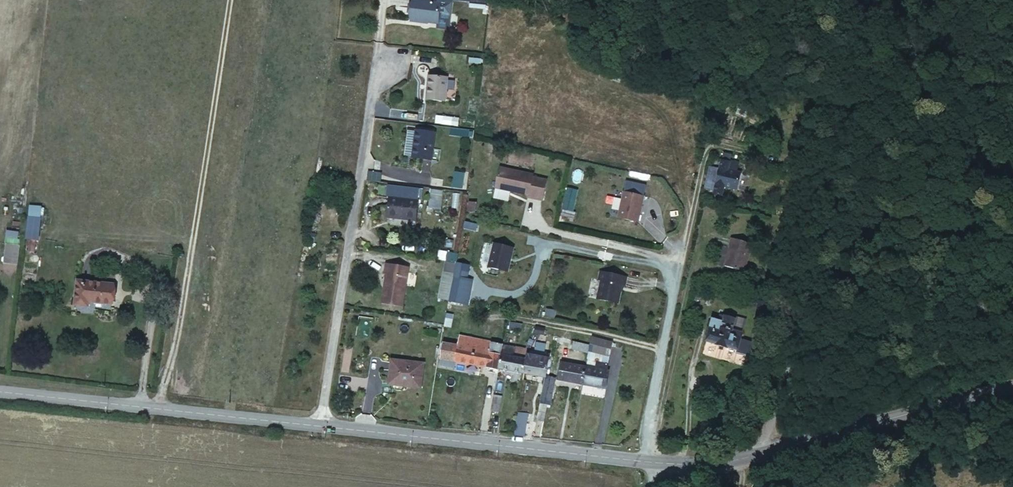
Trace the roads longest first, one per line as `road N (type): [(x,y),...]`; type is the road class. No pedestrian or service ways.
road 1 (unclassified): [(761,454),(815,299),(863,0)]
road 2 (residential): [(319,427),(374,85),(387,67)]
road 3 (secondary): [(669,465),(319,427)]
road 4 (secondary): [(319,427),(0,394)]
road 5 (track): [(644,461),(700,154)]
road 6 (secondary): [(1012,387),(761,454)]
road 7 (track): [(557,234),(680,262)]

